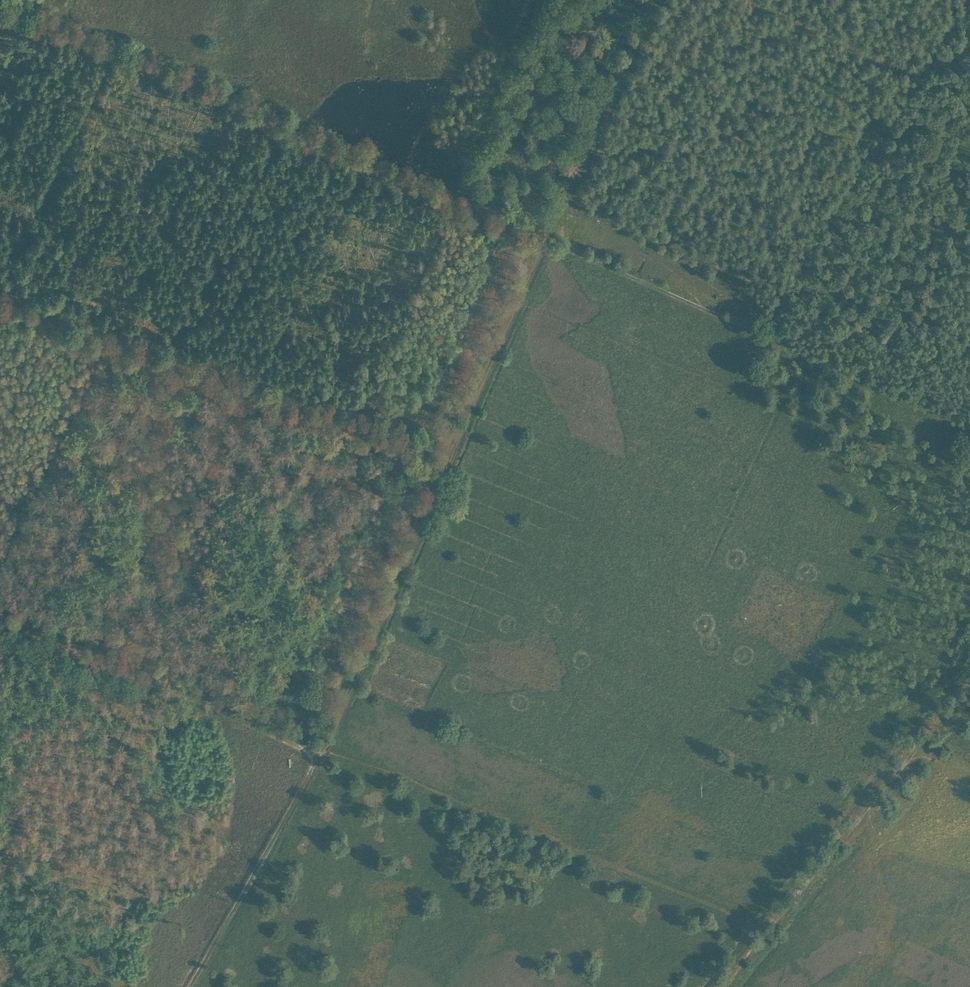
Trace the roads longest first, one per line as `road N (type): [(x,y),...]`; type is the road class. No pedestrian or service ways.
road 1 (track): [(647,0),(322,754)]
road 2 (track): [(0,302),(451,455)]
road 3 (track): [(0,622),(322,754)]
road 4 (track): [(322,754),(191,986)]
road 5 (track): [(914,751),(769,929)]

